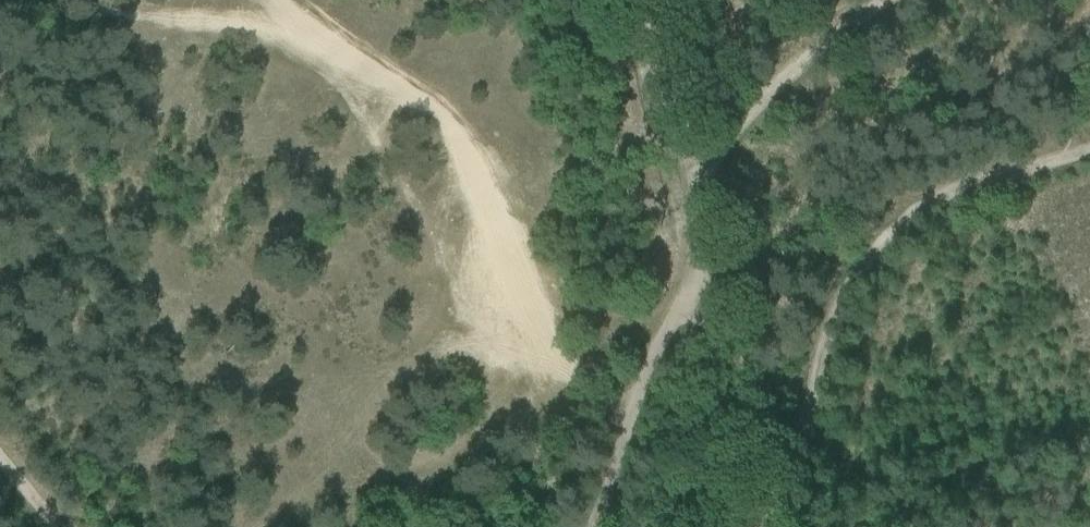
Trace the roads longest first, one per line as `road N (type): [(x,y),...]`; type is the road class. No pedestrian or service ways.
road 1 (track): [(1080,149),(895,214),(814,330),(781,481),(749,526)]
road 2 (track): [(719,433),(638,0)]
road 3 (track): [(673,189),(876,0)]
road 4 (track): [(589,526),(635,418),(696,309)]

